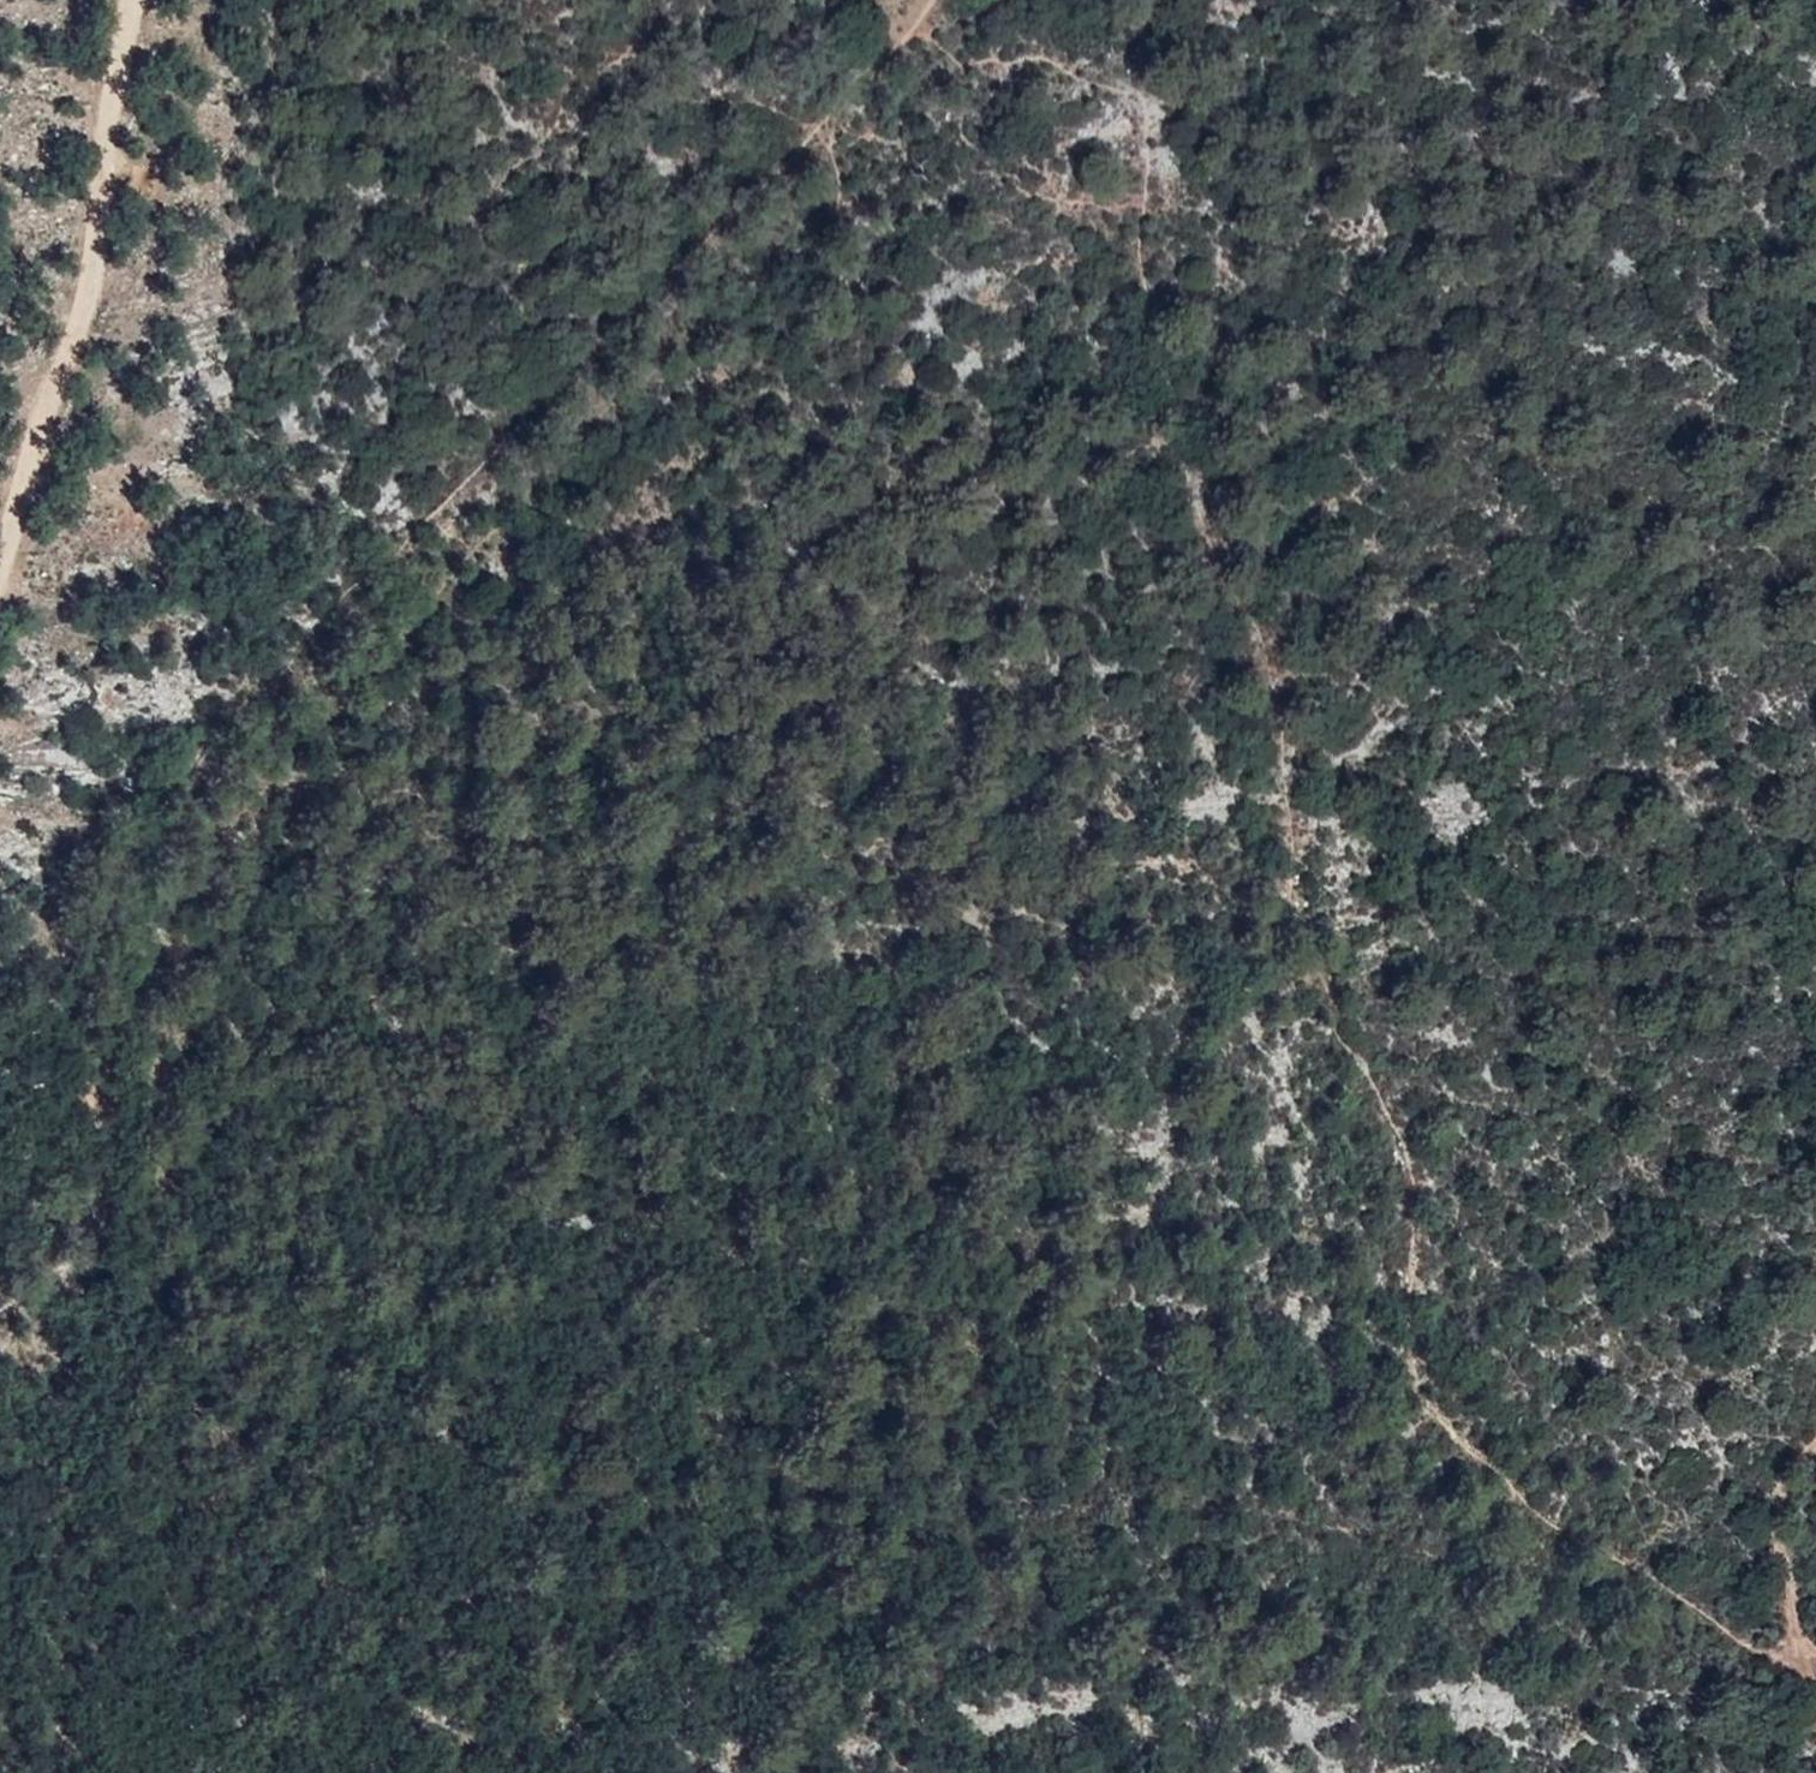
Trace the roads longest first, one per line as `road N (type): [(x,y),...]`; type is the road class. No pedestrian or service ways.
road 1 (track): [(0,613),(88,313),(141,0)]
road 2 (track): [(1815,1445),(1789,1465),(1777,1499),(1798,1627),(1815,1645)]

